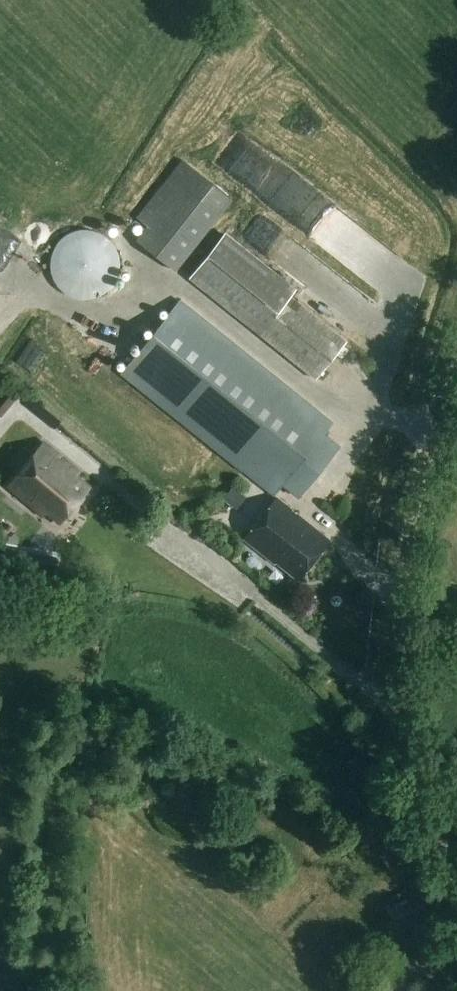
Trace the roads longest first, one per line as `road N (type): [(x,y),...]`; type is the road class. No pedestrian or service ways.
road 1 (unclassified): [(456,877),(416,767),(402,669),(404,580),(422,477),(456,363)]

